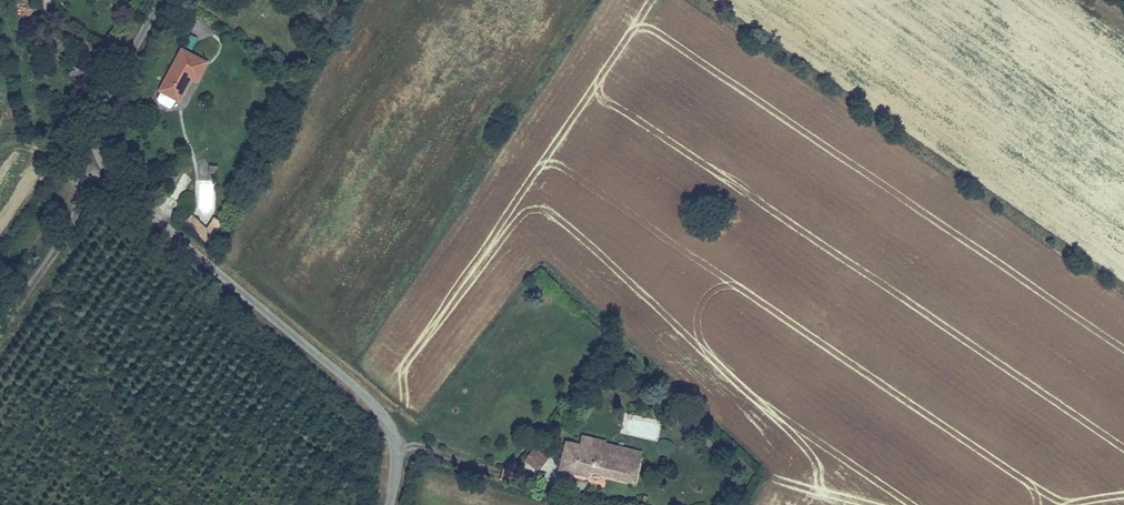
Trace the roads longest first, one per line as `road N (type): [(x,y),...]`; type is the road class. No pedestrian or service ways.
road 1 (residential): [(387,504),(392,450),(370,402),(185,245),(113,176),(106,157)]
road 2 (residential): [(106,157),(0,325)]
road 3 (residential): [(106,157),(117,83),(157,0)]

